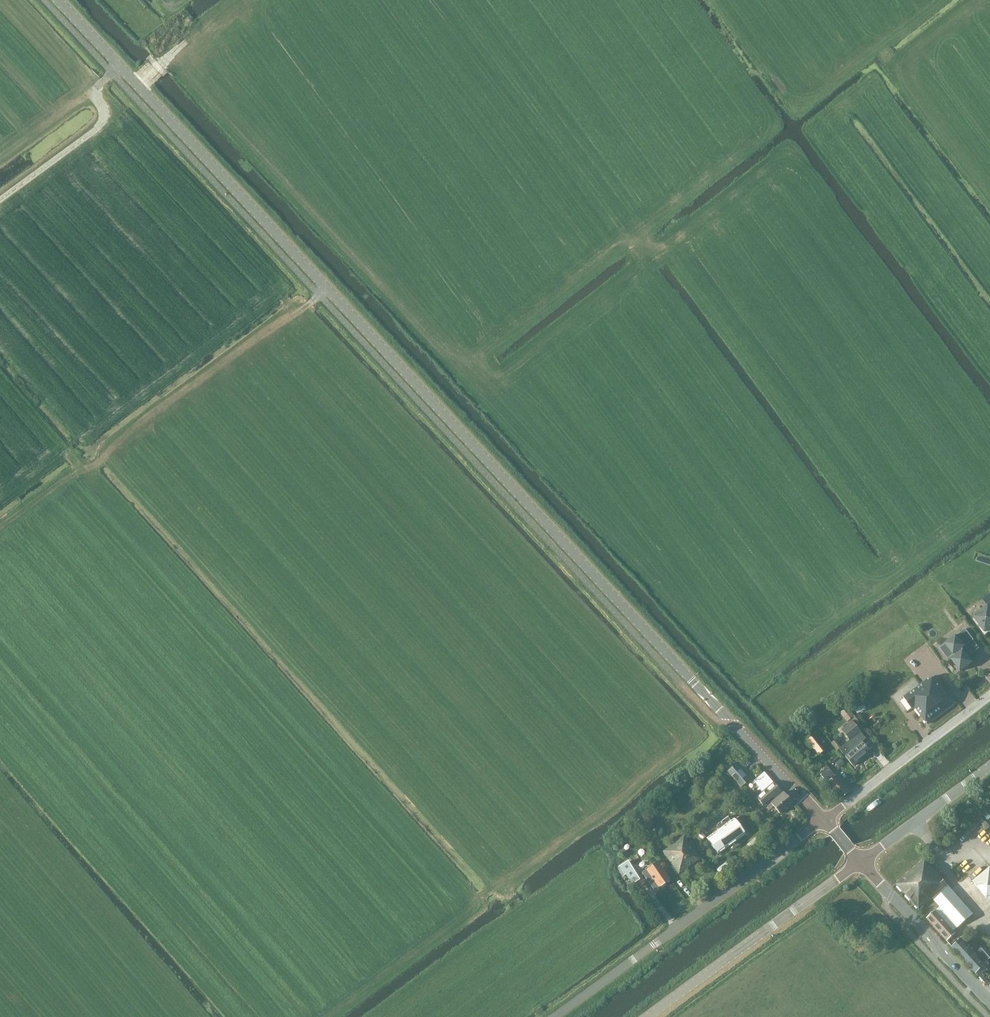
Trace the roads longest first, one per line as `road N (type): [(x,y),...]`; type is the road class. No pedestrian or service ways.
road 1 (tertiary): [(823,821),(57,0)]
road 2 (unclassified): [(554,1016),(823,821)]
road 3 (tertiary): [(647,1016),(858,863)]
road 4 (unclassified): [(823,821),(989,693)]
road 5 (tertiary): [(989,1002),(858,863)]
road 6 (tertiary): [(858,863),(989,765)]

